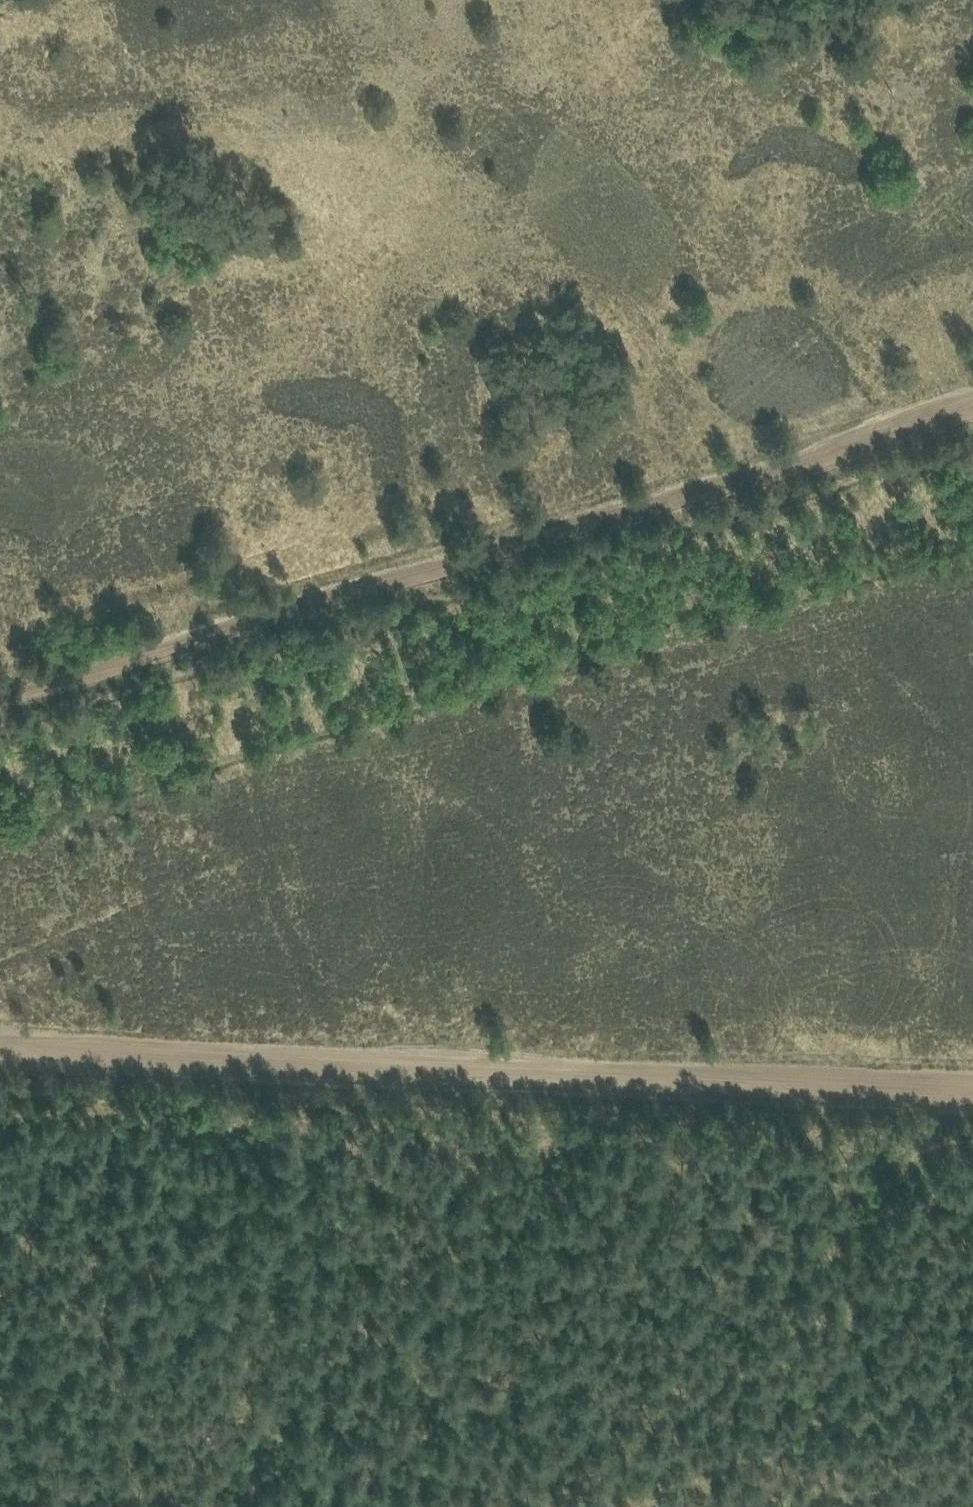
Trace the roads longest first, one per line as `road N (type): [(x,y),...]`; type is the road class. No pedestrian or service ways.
road 1 (track): [(0,695),(972,412)]
road 2 (track): [(0,1056),(972,1096)]

